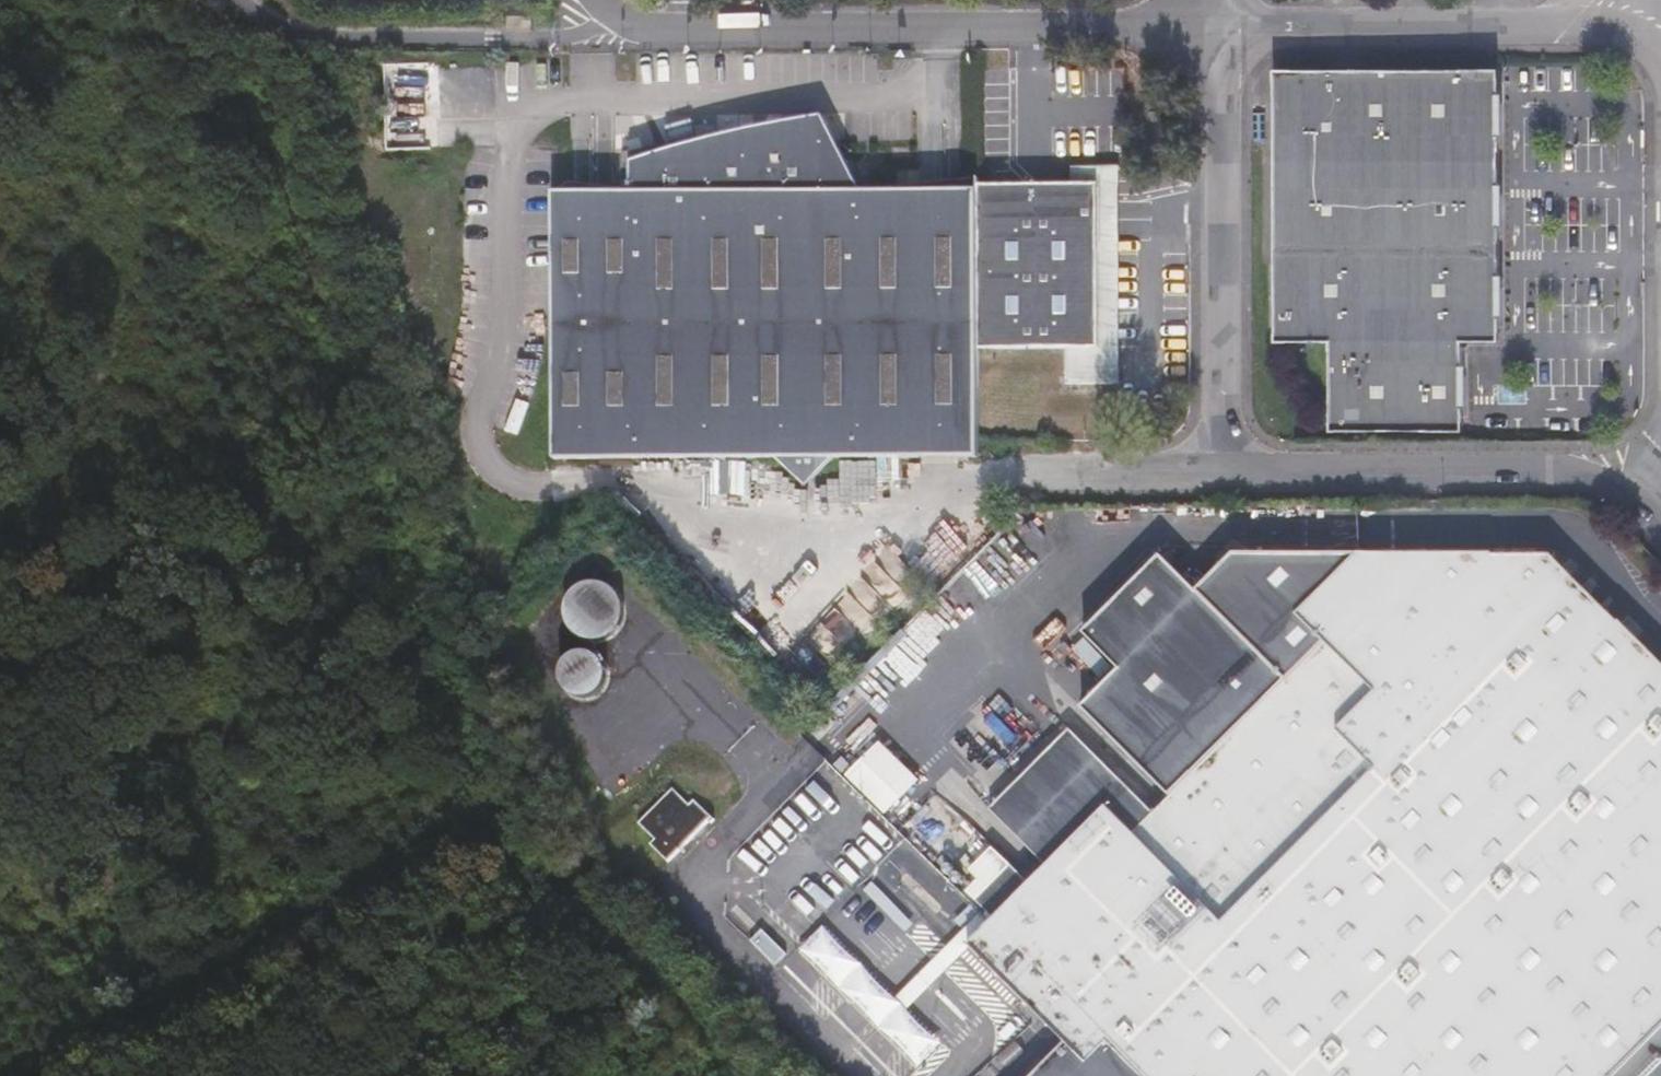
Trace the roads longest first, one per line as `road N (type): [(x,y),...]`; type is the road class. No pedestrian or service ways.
road 1 (track): [(5,1075),(486,762)]
road 2 (unclassified): [(238,0),(284,29),(328,38),(553,39),(614,17)]

